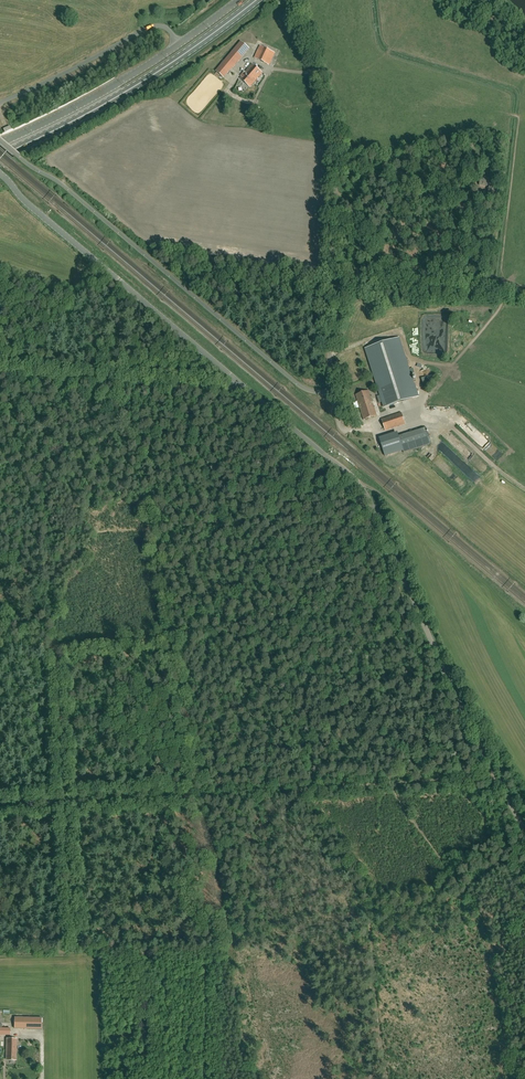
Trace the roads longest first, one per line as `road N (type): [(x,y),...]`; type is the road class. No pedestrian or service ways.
road 1 (unclassified): [(333,394),(300,386),(0,139)]
road 2 (unclassified): [(333,394),(336,137),(297,0)]
road 3 (unclassified): [(524,829),(361,487)]
road 4 (unclassified): [(0,173),(238,381)]
road 5 (primary): [(256,0),(165,67),(0,155)]
road 6 (unclassified): [(238,381),(204,390),(0,375)]
road 7 (unclassified): [(0,103),(153,25),(180,45)]
road 8 (unclassified): [(180,45),(0,143)]
road 9 (track): [(336,174),(370,179),(403,213),(485,191)]
road 10 (unclassified): [(238,381),(361,487)]

